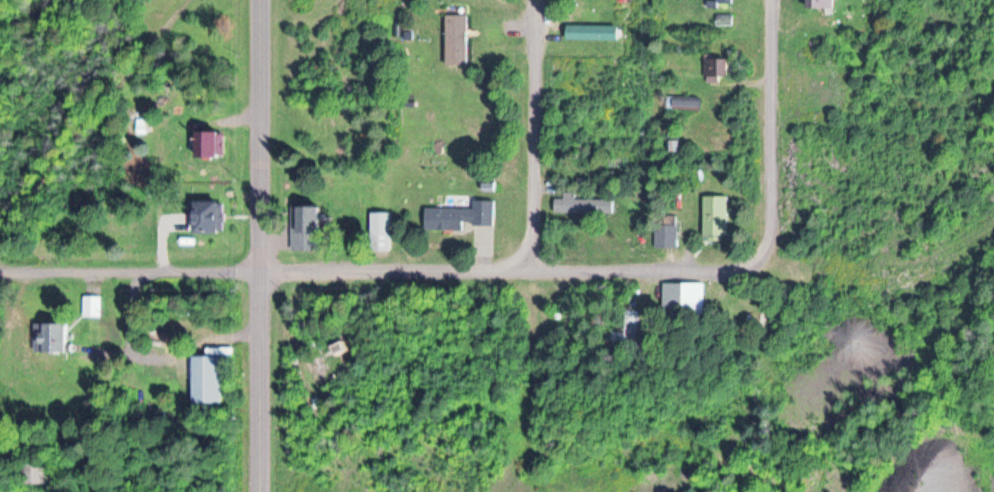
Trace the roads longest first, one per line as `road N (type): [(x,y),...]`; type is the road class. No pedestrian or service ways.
road 1 (residential): [(266,273),(743,275),(761,266)]
road 2 (tertiary): [(265,491),(264,0)]
road 3 (residential): [(539,272),(540,0)]
road 4 (residential): [(761,266),(775,240),(776,0)]
road 5 (residential): [(266,273),(0,271)]

